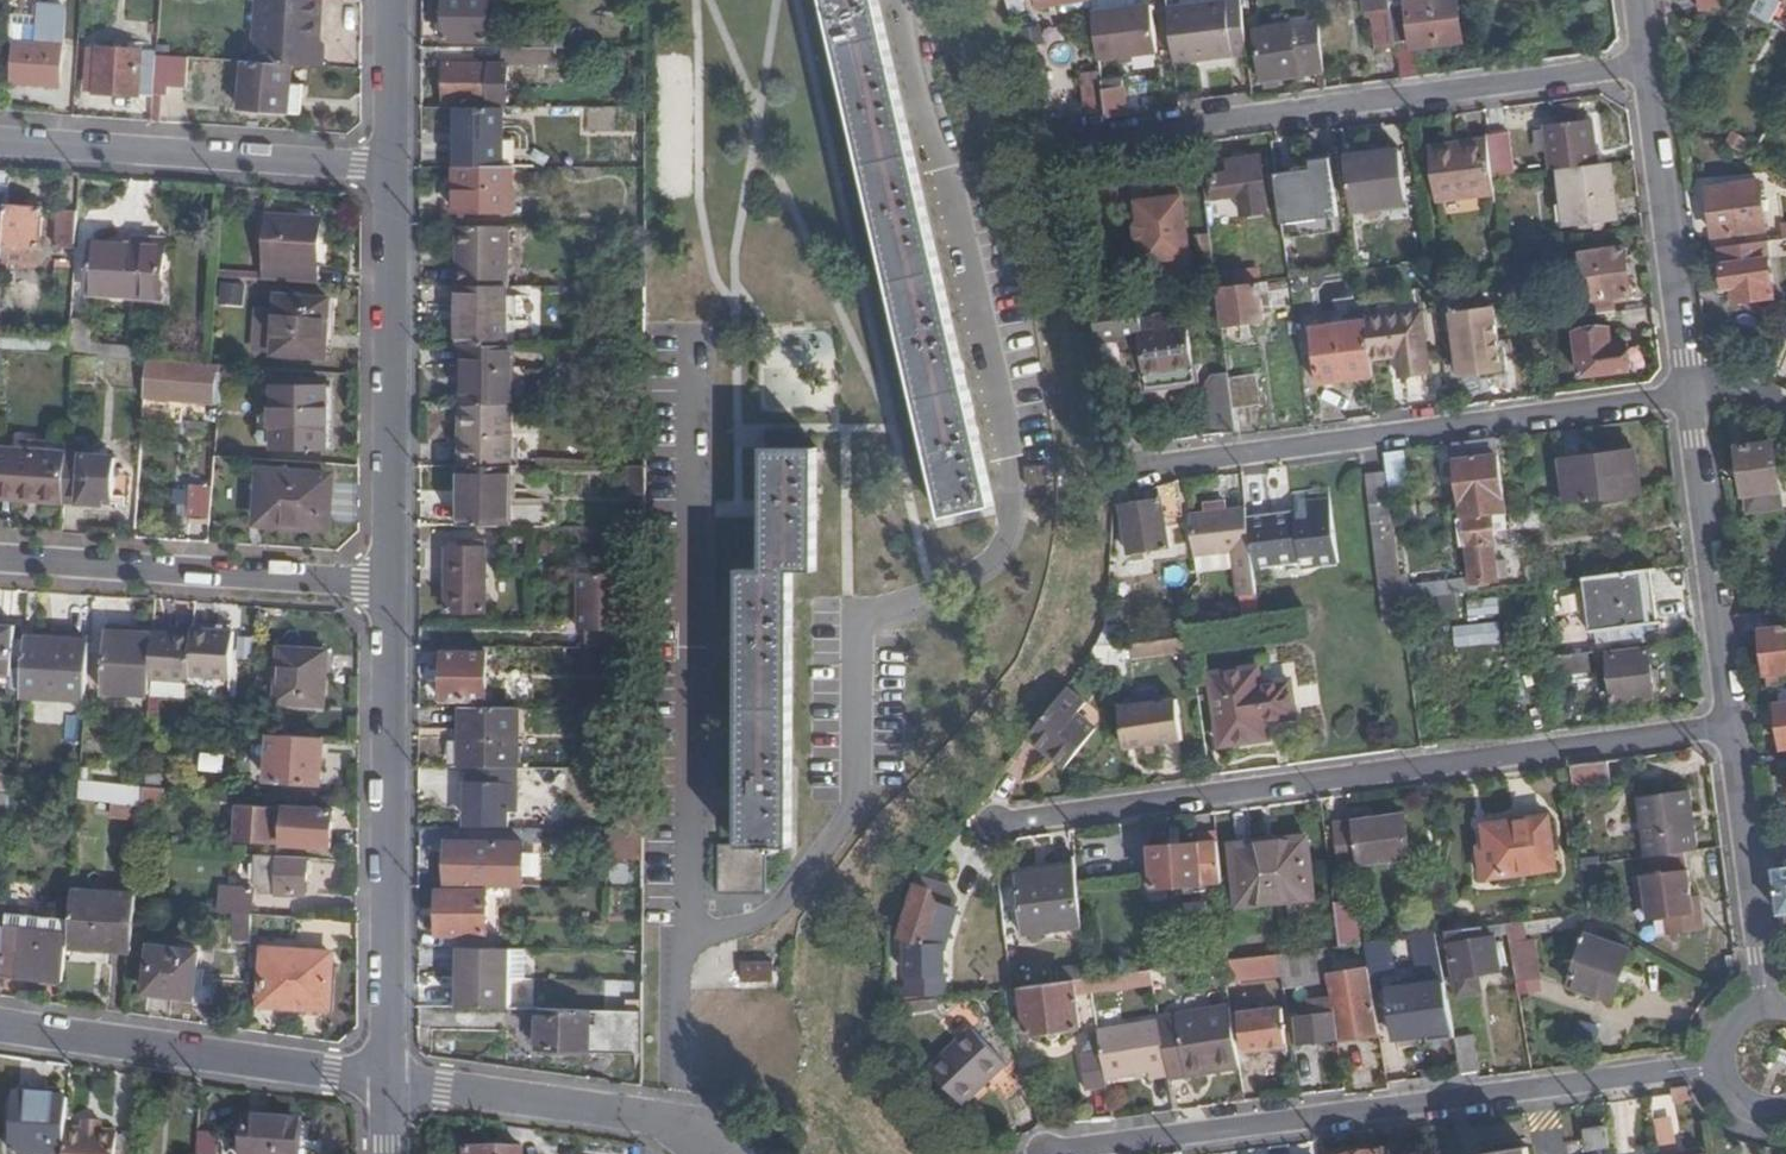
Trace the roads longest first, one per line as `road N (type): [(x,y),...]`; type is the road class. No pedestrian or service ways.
road 1 (residential): [(997,823),(1732,727)]
road 2 (residential): [(1041,1153),(1721,1065)]
road 3 (residential): [(1077,140),(1646,65)]
road 4 (residential): [(1142,468),(1689,391)]
road 5 (residential): [(388,1080),(387,583)]
road 6 (residential): [(387,583),(391,169)]
road 7 (residential): [(391,169),(0,142)]
road 8 (residential): [(388,1080),(0,1028)]
road 9 (residential): [(387,583),(0,559)]
road 10 (residential): [(1689,391),(1732,727)]
road 11 (residential): [(1646,65),(1689,391)]
road 12 (residential): [(388,1080),(689,1126)]
road 13 (residential): [(1732,727),(1768,1005)]
road 14 (residential): [(391,169),(390,0)]

